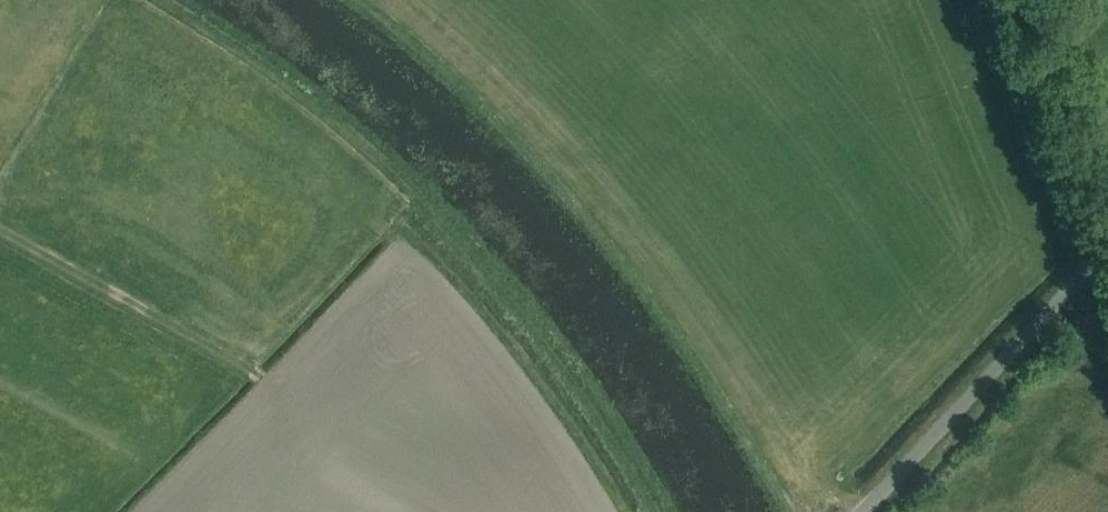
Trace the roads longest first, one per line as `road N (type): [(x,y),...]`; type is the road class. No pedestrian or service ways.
road 1 (track): [(357,0),(486,109),(590,219),(694,353),(787,511)]
road 2 (unclassified): [(989,0),(1094,244),(1085,270),(863,511)]
road 3 (track): [(0,232),(265,381)]

